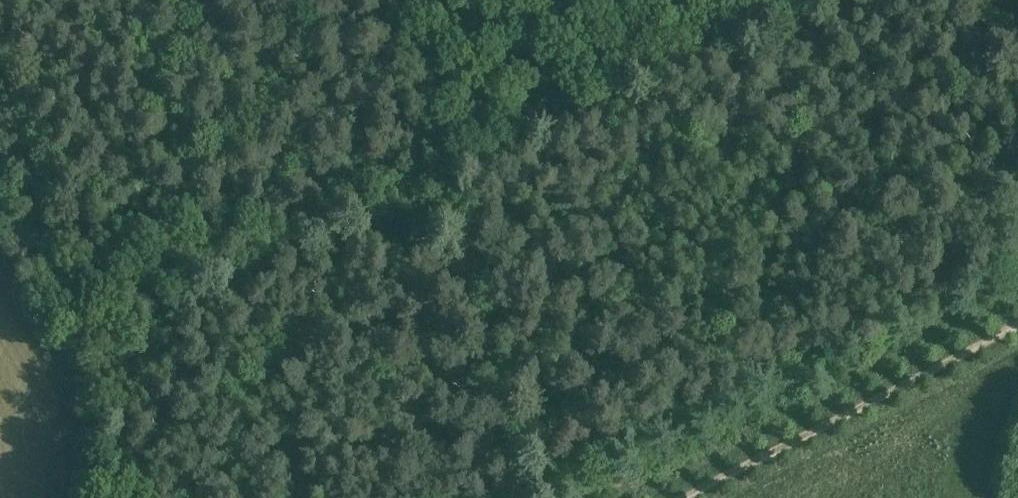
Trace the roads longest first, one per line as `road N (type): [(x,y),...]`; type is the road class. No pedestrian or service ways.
road 1 (track): [(1017,329),(691,497)]

